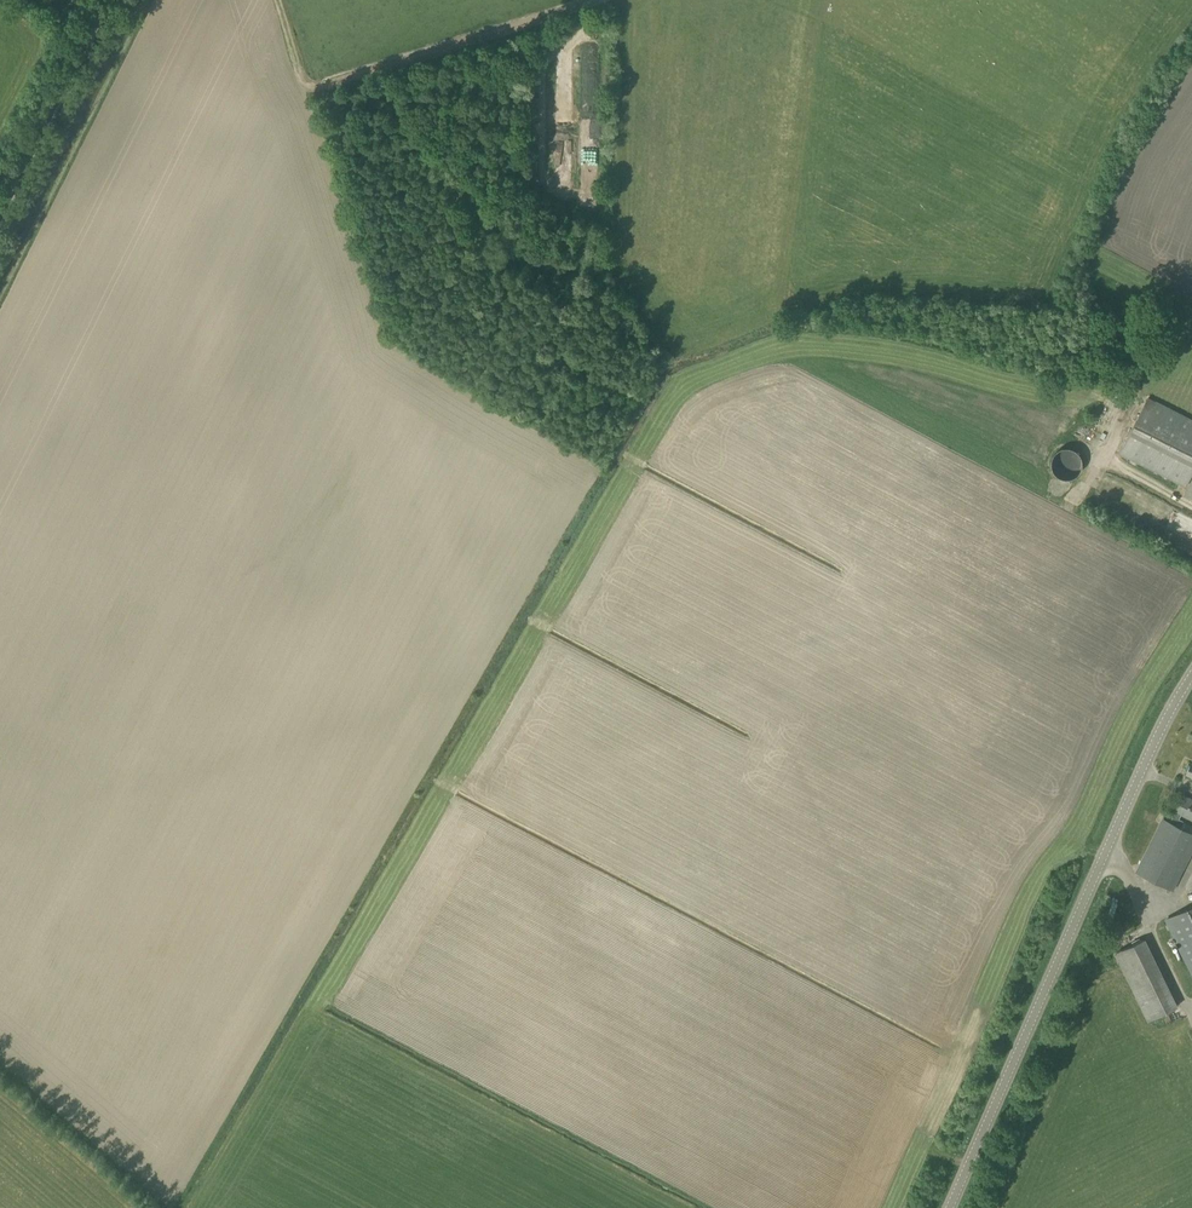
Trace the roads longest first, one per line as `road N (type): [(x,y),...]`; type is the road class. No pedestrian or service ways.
road 1 (tertiary): [(949,1207),(1055,961),(1191,679)]
road 2 (track): [(280,0),(302,73),(309,87),(324,91),(612,0)]
road 3 (track): [(110,0),(0,221)]

